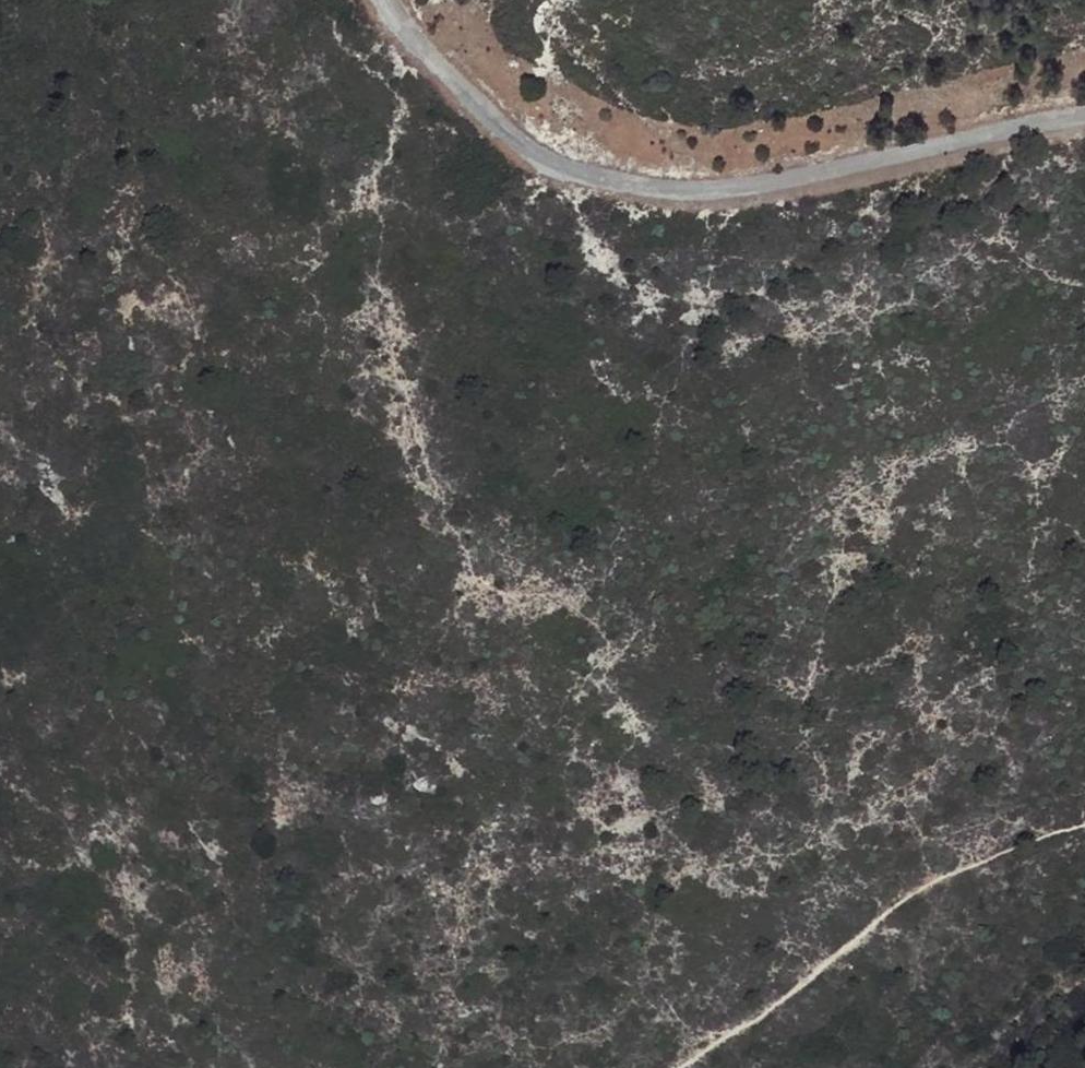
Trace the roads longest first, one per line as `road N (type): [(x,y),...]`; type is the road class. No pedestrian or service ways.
road 1 (unclassified): [(389,0),(401,27),(545,159),(602,179),(676,190),(812,177),(1084,116)]

